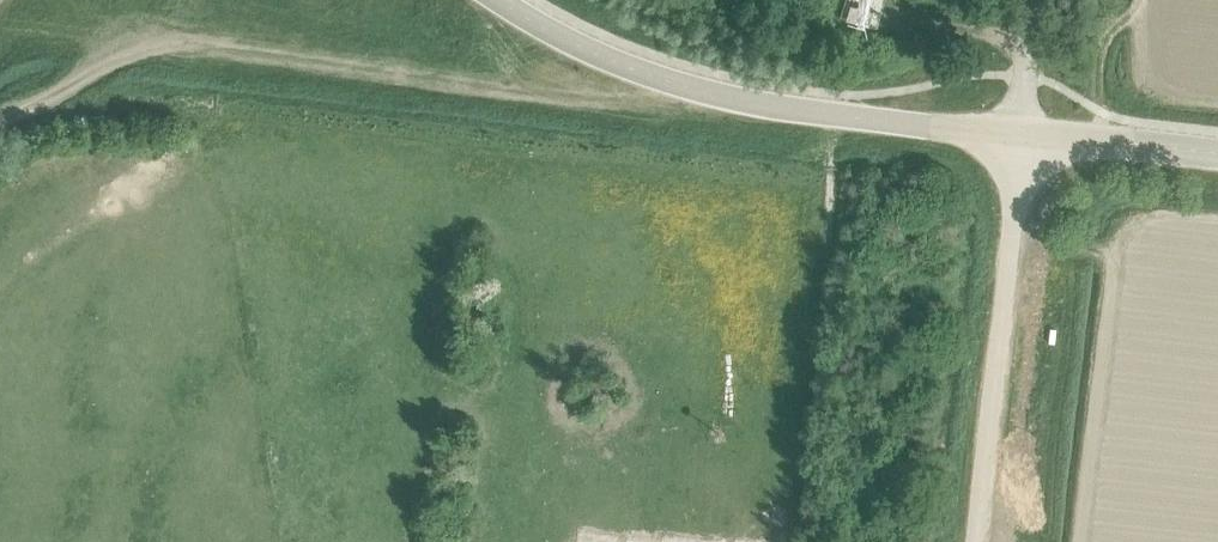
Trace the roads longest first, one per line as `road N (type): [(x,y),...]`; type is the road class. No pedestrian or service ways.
road 1 (track): [(718,93),(605,94),(191,34),(115,55),(0,129)]
road 2 (unclassified): [(499,0),(590,50),(718,93),(1026,136)]
road 3 (unclassified): [(977,541),(1026,136)]
road 4 (unclassified): [(1217,158),(1026,136)]

